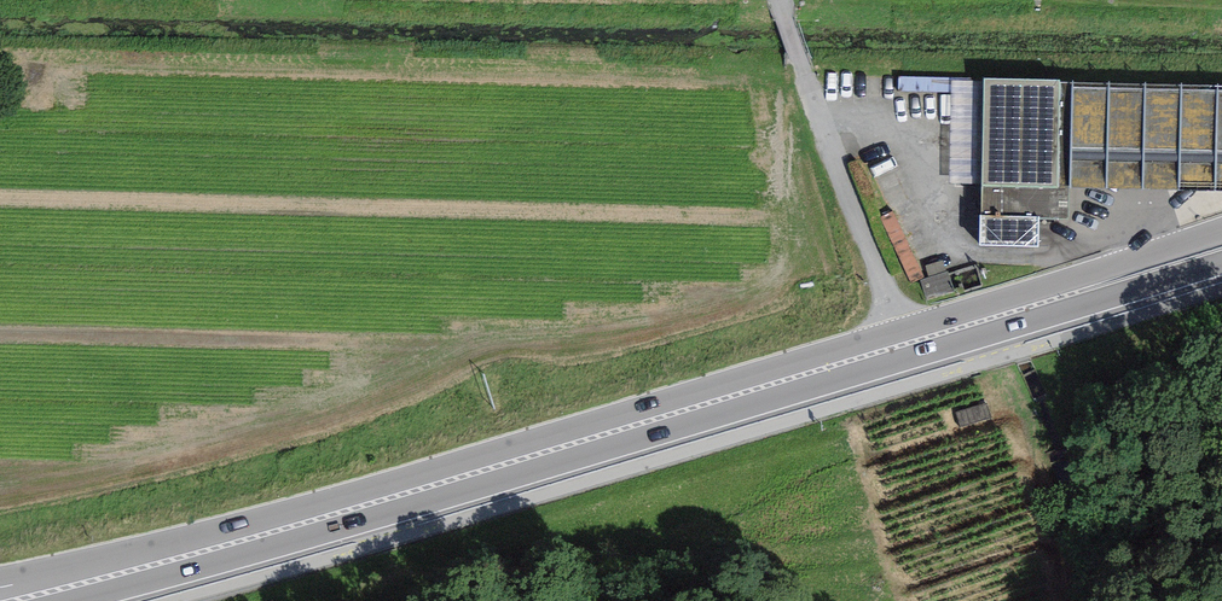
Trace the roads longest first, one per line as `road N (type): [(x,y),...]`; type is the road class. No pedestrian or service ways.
road 1 (primary): [(64,600),(1221,261)]
road 2 (primary): [(889,333),(184,540),(0,586)]
road 3 (unclassified): [(889,333),(777,0)]
road 4 (primary): [(1221,230),(889,333)]

